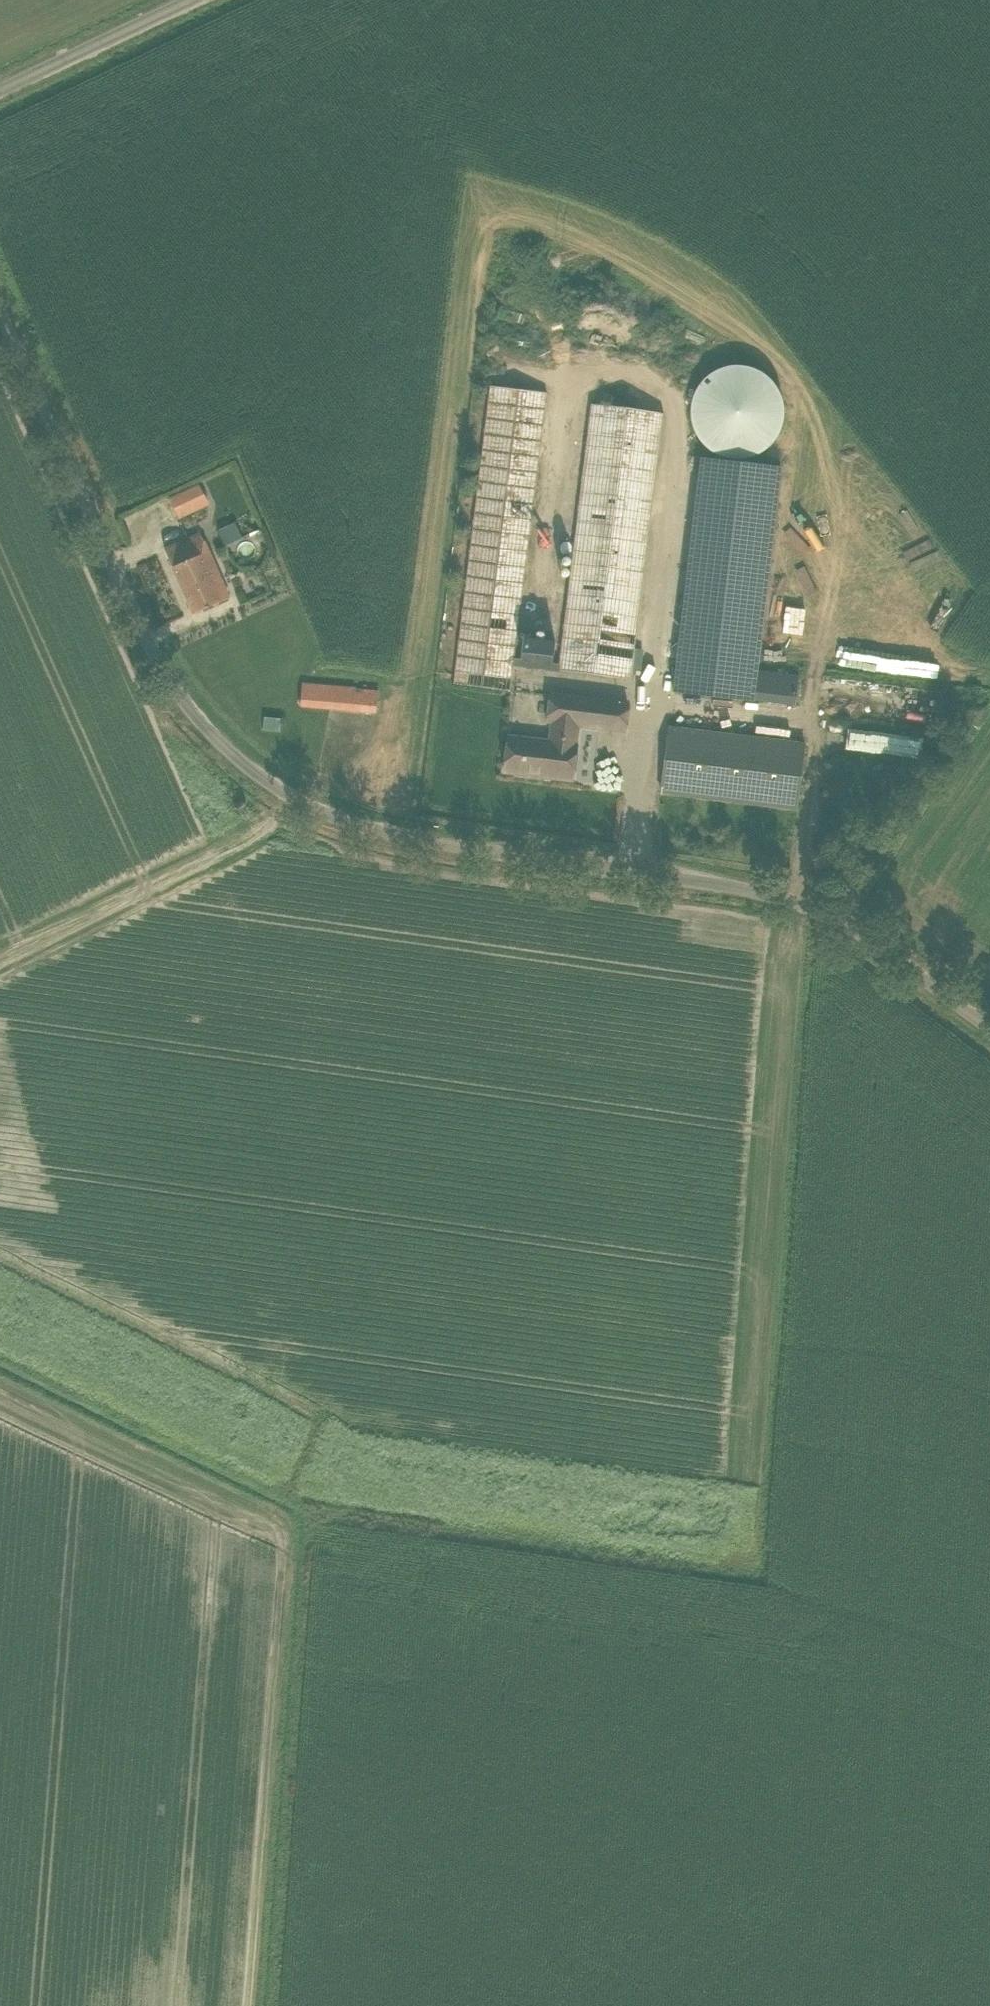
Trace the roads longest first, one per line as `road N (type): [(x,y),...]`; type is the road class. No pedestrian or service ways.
road 1 (unclassified): [(989,1028),(864,934),(824,916),(364,825),(258,768),(168,666),(109,559),(0,302)]
road 2 (unclassified): [(0,88),(180,0)]

